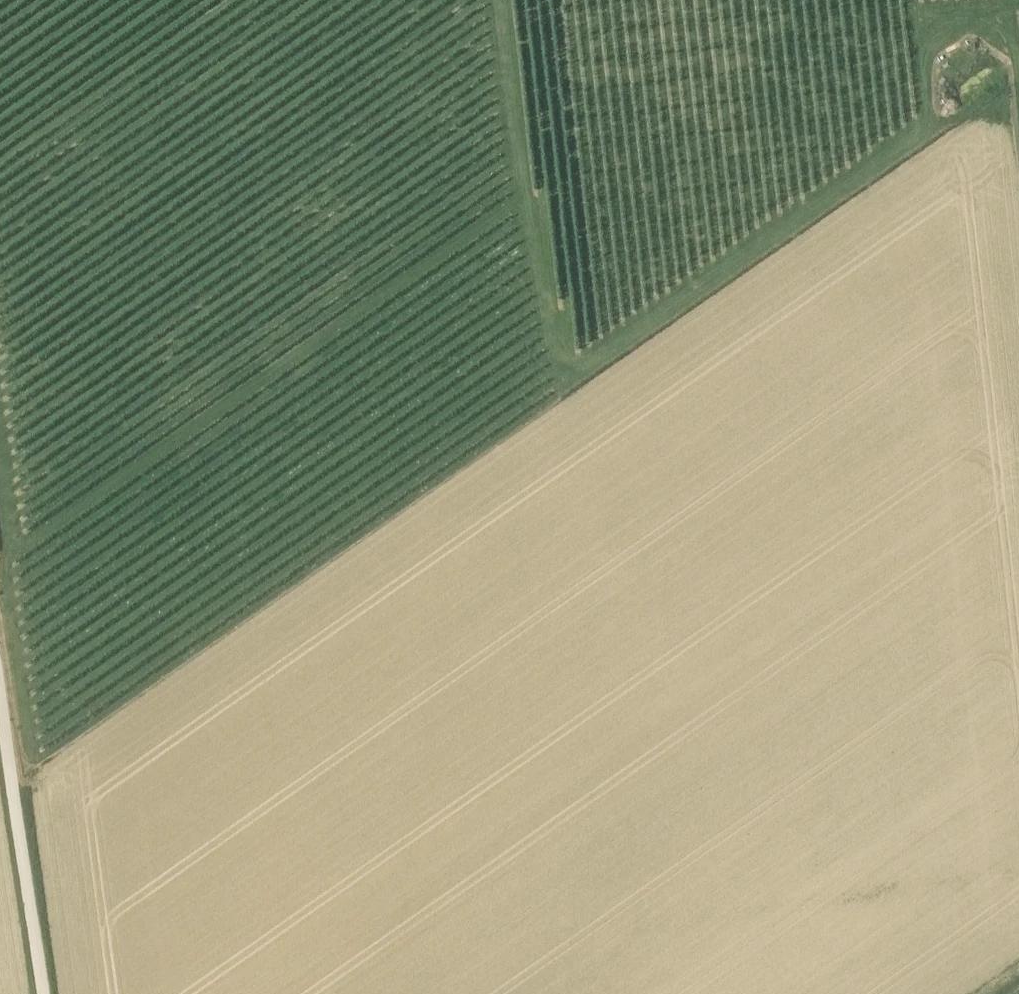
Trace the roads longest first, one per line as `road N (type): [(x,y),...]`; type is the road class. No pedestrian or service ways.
road 1 (track): [(0,679),(50,993)]

